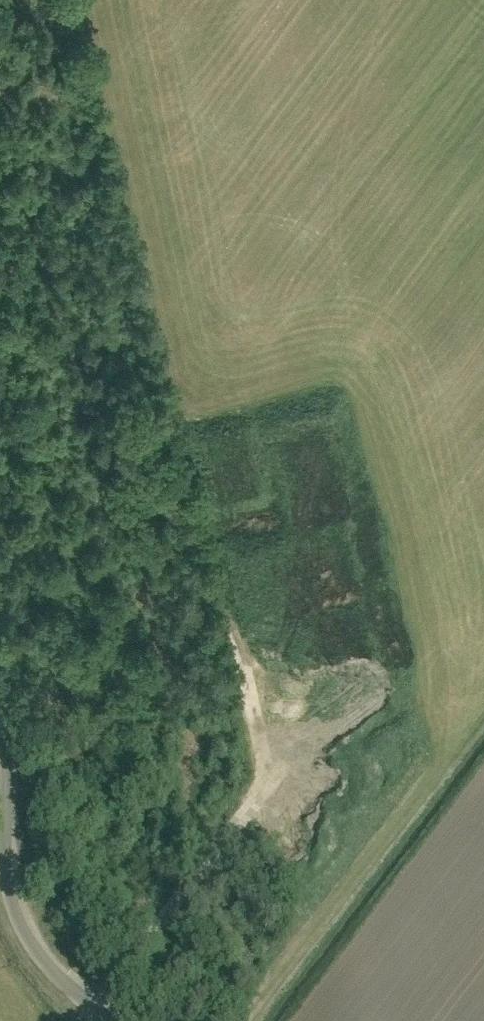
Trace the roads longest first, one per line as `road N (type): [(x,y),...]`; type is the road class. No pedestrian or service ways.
road 1 (unclassified): [(111,1020),(35,948),(14,910),(0,769)]

